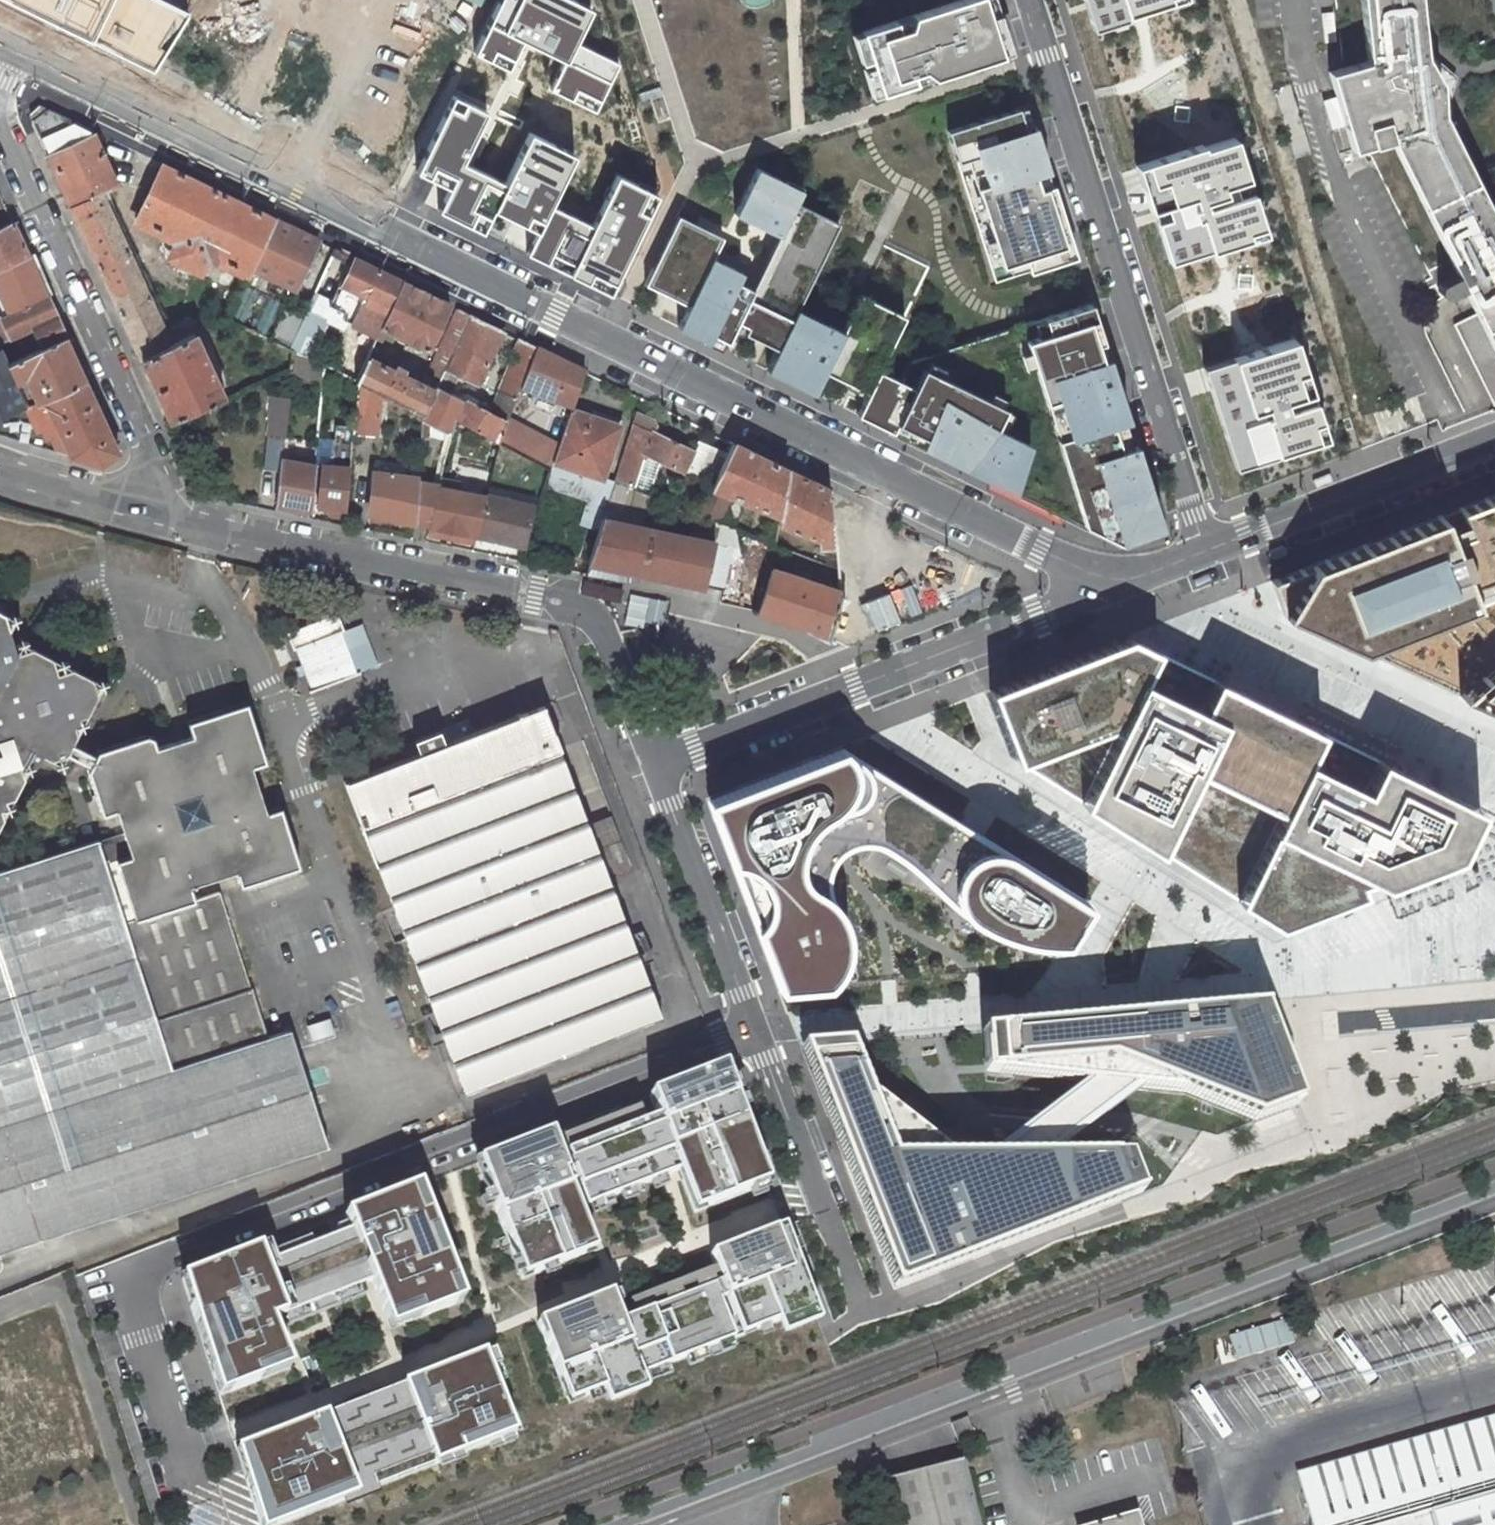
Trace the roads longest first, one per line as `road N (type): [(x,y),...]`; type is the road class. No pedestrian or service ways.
road 1 (residential): [(1103,579),(1062,569),(0,41)]
road 2 (residential): [(752,1028),(154,1262),(139,1284),(139,1314),(206,1524)]
road 3 (residential): [(656,1524),(1494,1204)]
road 4 (residential): [(140,508),(585,610),(609,639),(655,763)]
road 5 (residential): [(1029,0),(1209,551)]
road 6 (residential): [(655,763),(1081,602),(1103,579)]
road 7 (residential): [(140,508),(147,466),(0,114)]
road 8 (residential): [(1209,551),(1494,443)]
road 9 (residential): [(655,763),(752,1028)]
road 10 (residential): [(752,1028),(839,1255)]
road 11 (residential): [(0,467),(140,508)]
road 12 (unknown): [(860,1316),(901,1432)]

